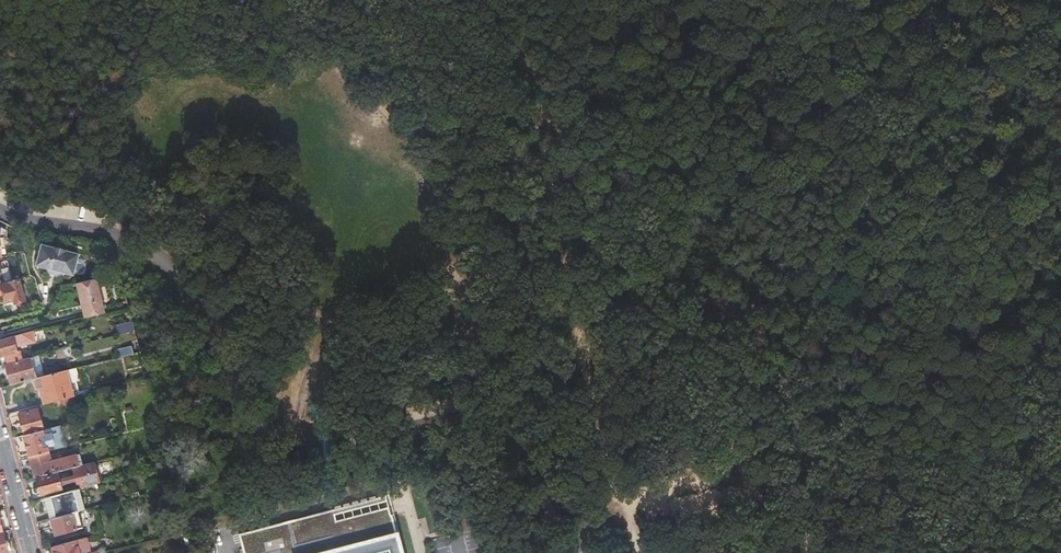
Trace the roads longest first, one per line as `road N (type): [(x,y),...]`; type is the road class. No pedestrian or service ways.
road 1 (track): [(0,122),(129,169),(221,231),(334,329),(589,346),(534,97)]
road 2 (residential): [(589,552),(506,439),(465,419),(337,442),(296,432),(268,409),(176,276),(121,243),(0,213)]
road 3 (track): [(534,97),(675,240),(762,304),(799,367),(915,508)]
road 4 (track): [(624,552),(589,346),(633,353),(673,379),(761,474),(805,552)]
road 5 (track): [(762,304),(953,160),(963,121),(950,100),(908,77),(894,56),(898,31),(958,0)]
road 6 (track): [(915,508),(800,546)]

